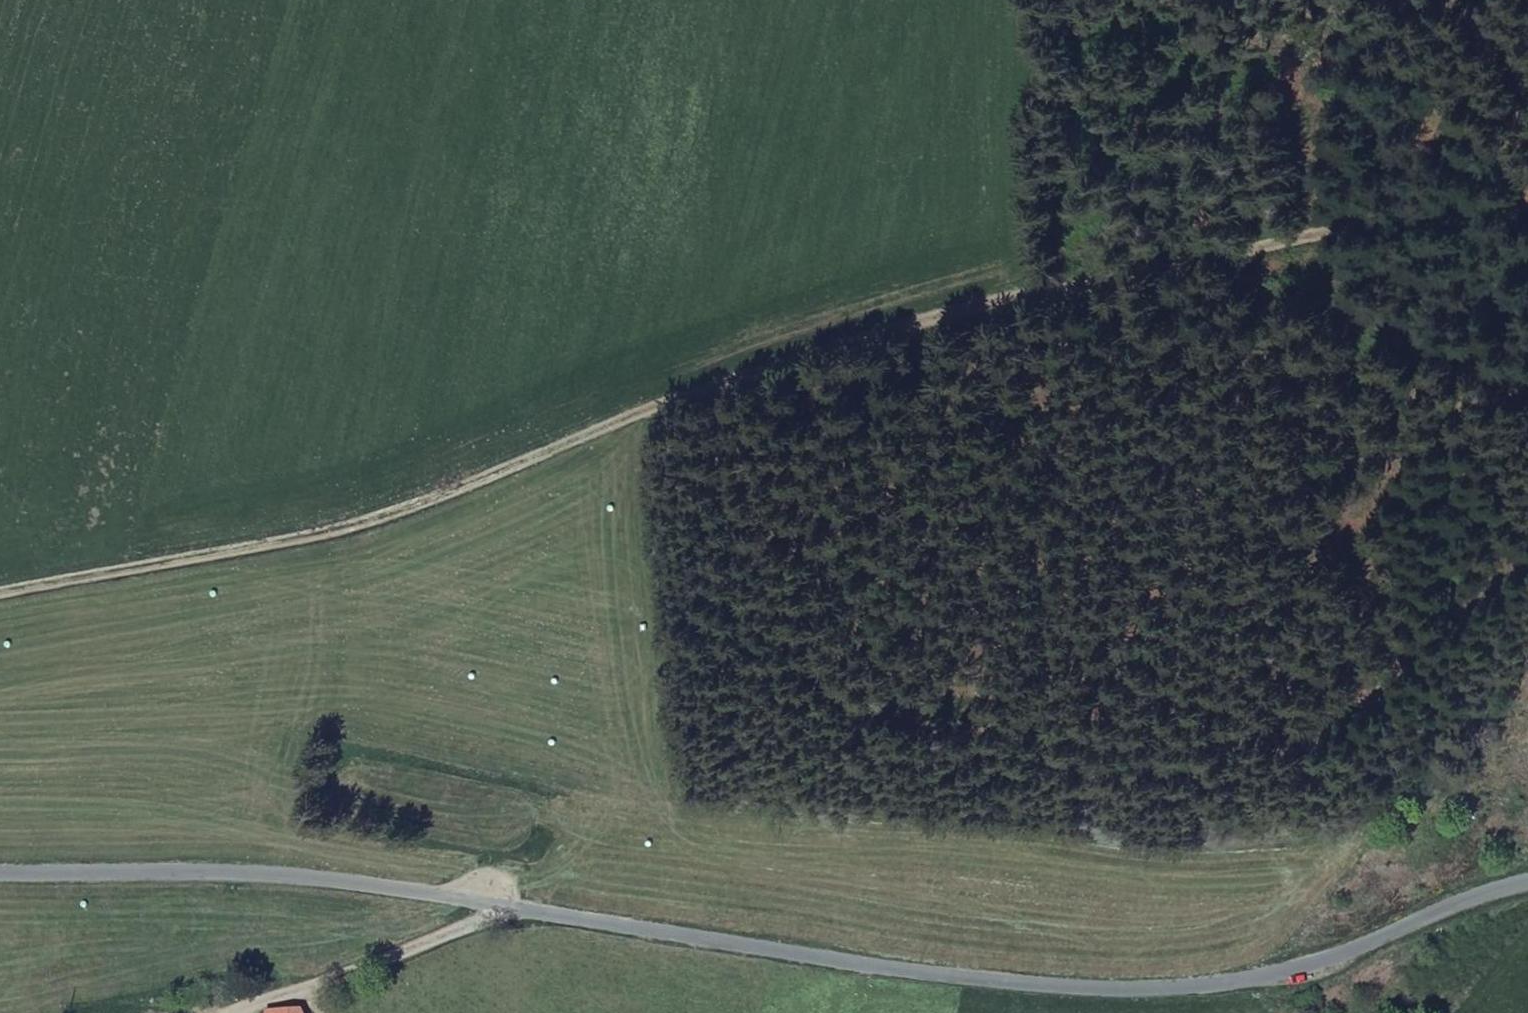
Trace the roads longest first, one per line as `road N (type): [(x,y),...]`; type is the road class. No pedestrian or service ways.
road 1 (track): [(1527,216),(1457,236),(1182,258),(915,324),(579,442),(348,555),(0,610)]
road 2 (unclassified): [(0,843),(102,845),(953,980),(1208,980),(1320,964),(1465,898),(1527,887)]

